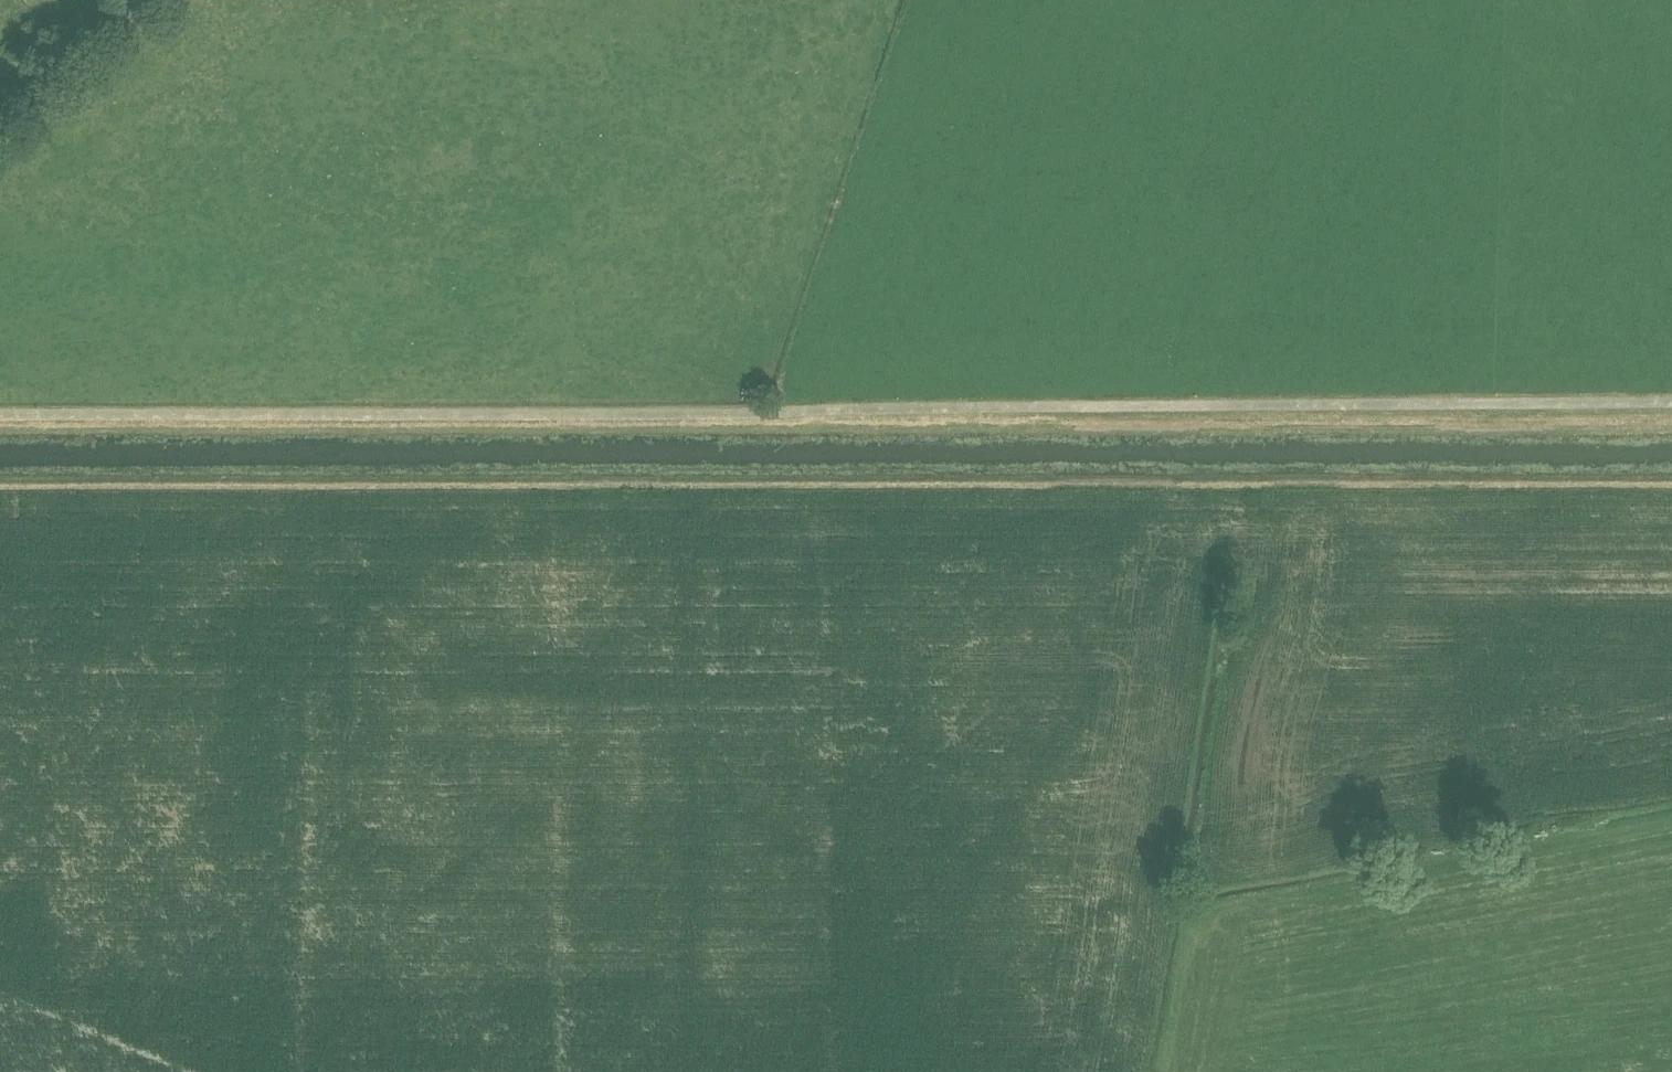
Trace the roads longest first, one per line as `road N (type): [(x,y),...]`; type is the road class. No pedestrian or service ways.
road 1 (unclassified): [(0,101),(122,0)]

